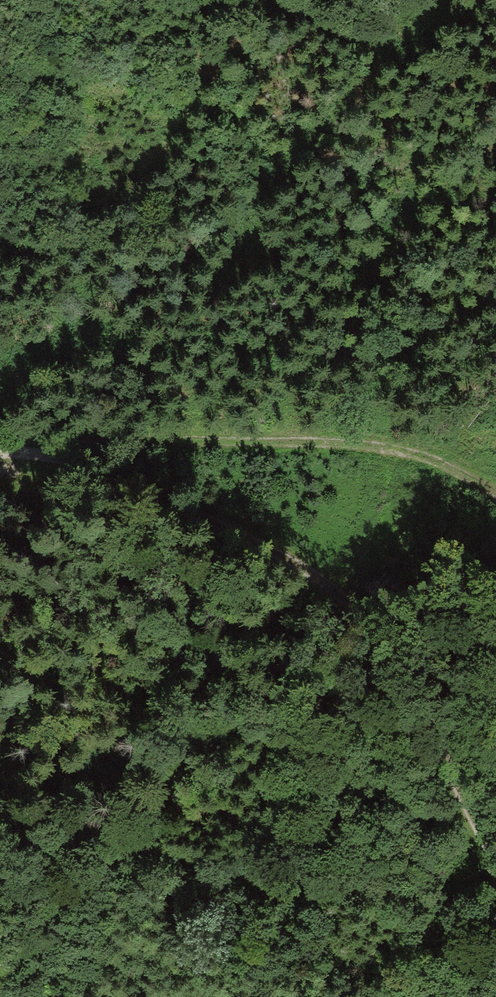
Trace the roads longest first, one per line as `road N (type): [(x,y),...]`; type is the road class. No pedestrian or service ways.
road 1 (track): [(495,848),(379,618),(257,538),(59,447),(0,452)]
road 2 (track): [(495,509),(434,474),(59,447)]
road 3 (track): [(0,828),(93,838),(238,878)]
road 4 (track): [(0,408),(83,352),(181,308)]

